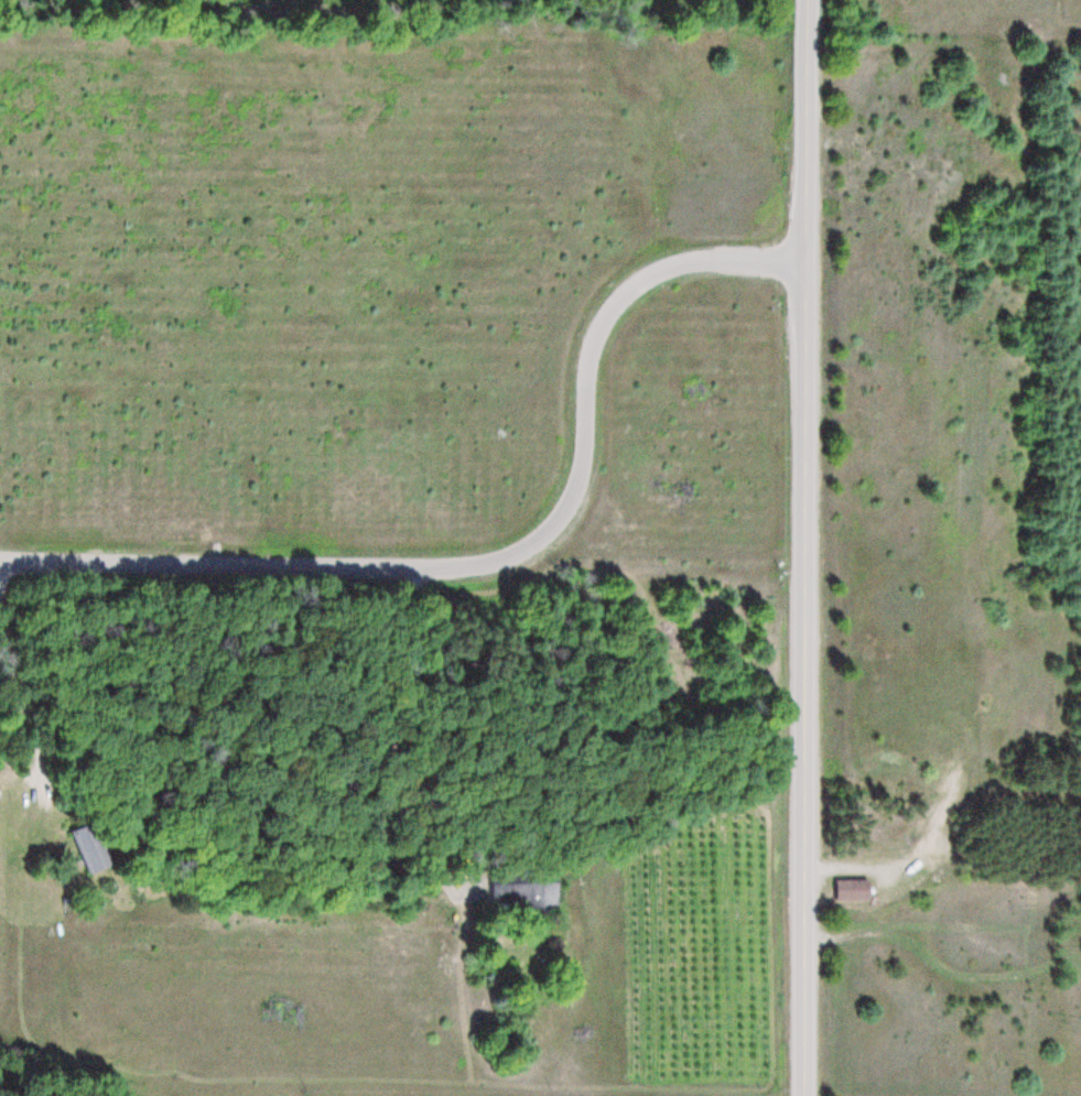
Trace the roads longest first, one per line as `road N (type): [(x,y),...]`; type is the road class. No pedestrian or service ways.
road 1 (tertiary): [(804,1095),(806,0)]
road 2 (residential): [(804,258),(731,254),(673,263),(620,294),(586,356),(572,493),(538,539),(510,555),(439,567),(0,557)]

